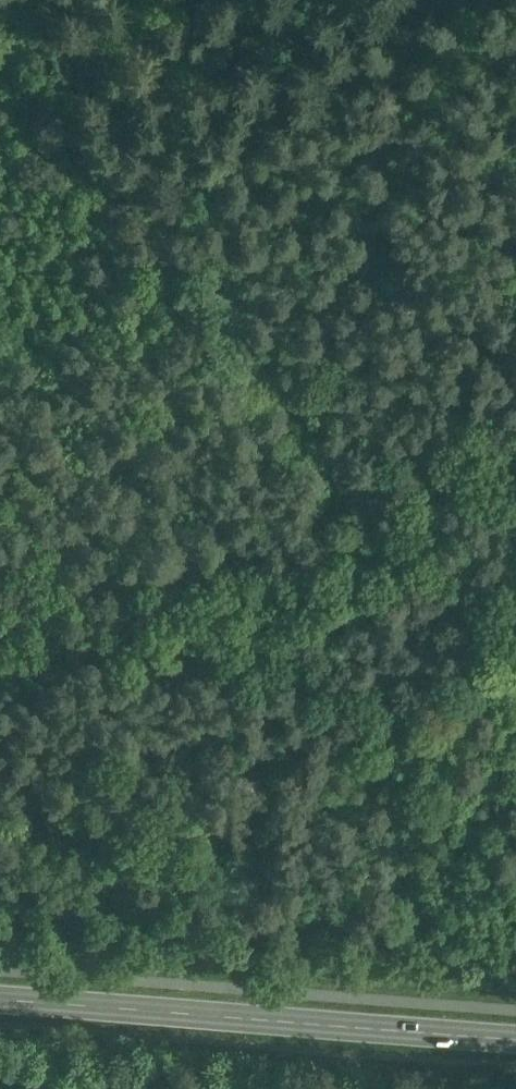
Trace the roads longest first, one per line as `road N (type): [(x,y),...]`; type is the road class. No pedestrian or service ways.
road 1 (track): [(0,13),(289,398),(393,422)]
road 2 (track): [(515,425),(393,422),(323,477),(0,608)]
road 3 (secondary): [(0,1002),(515,1041)]

